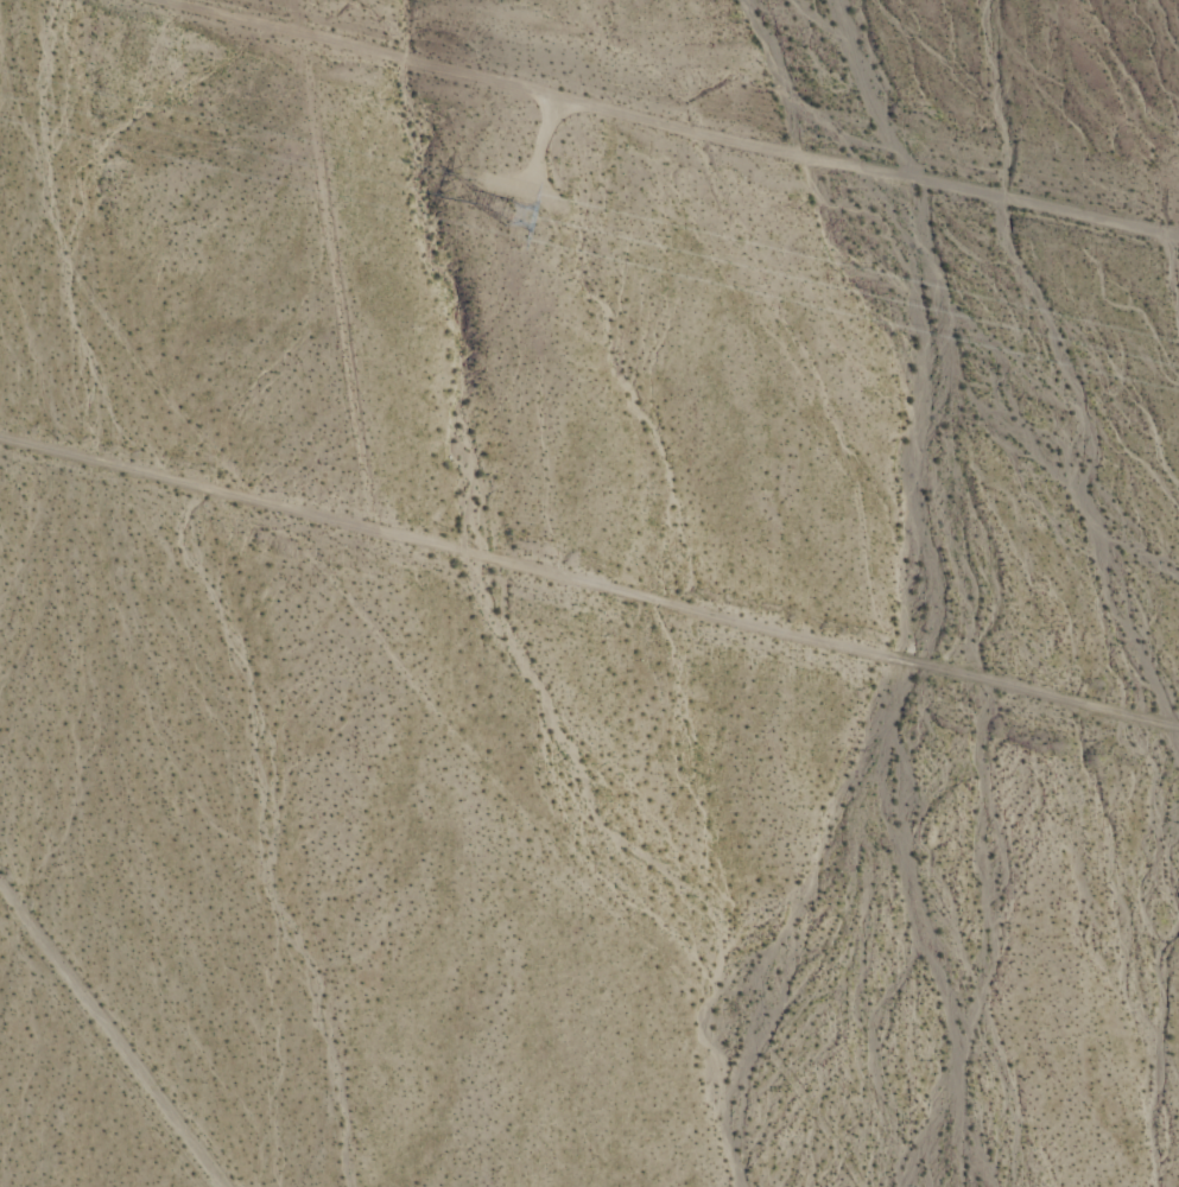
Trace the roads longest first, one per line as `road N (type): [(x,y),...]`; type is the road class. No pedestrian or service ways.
road 1 (track): [(0,440),(1178,736)]
road 2 (track): [(200,0),(1178,228)]
road 3 (track): [(211,1186),(0,918)]

